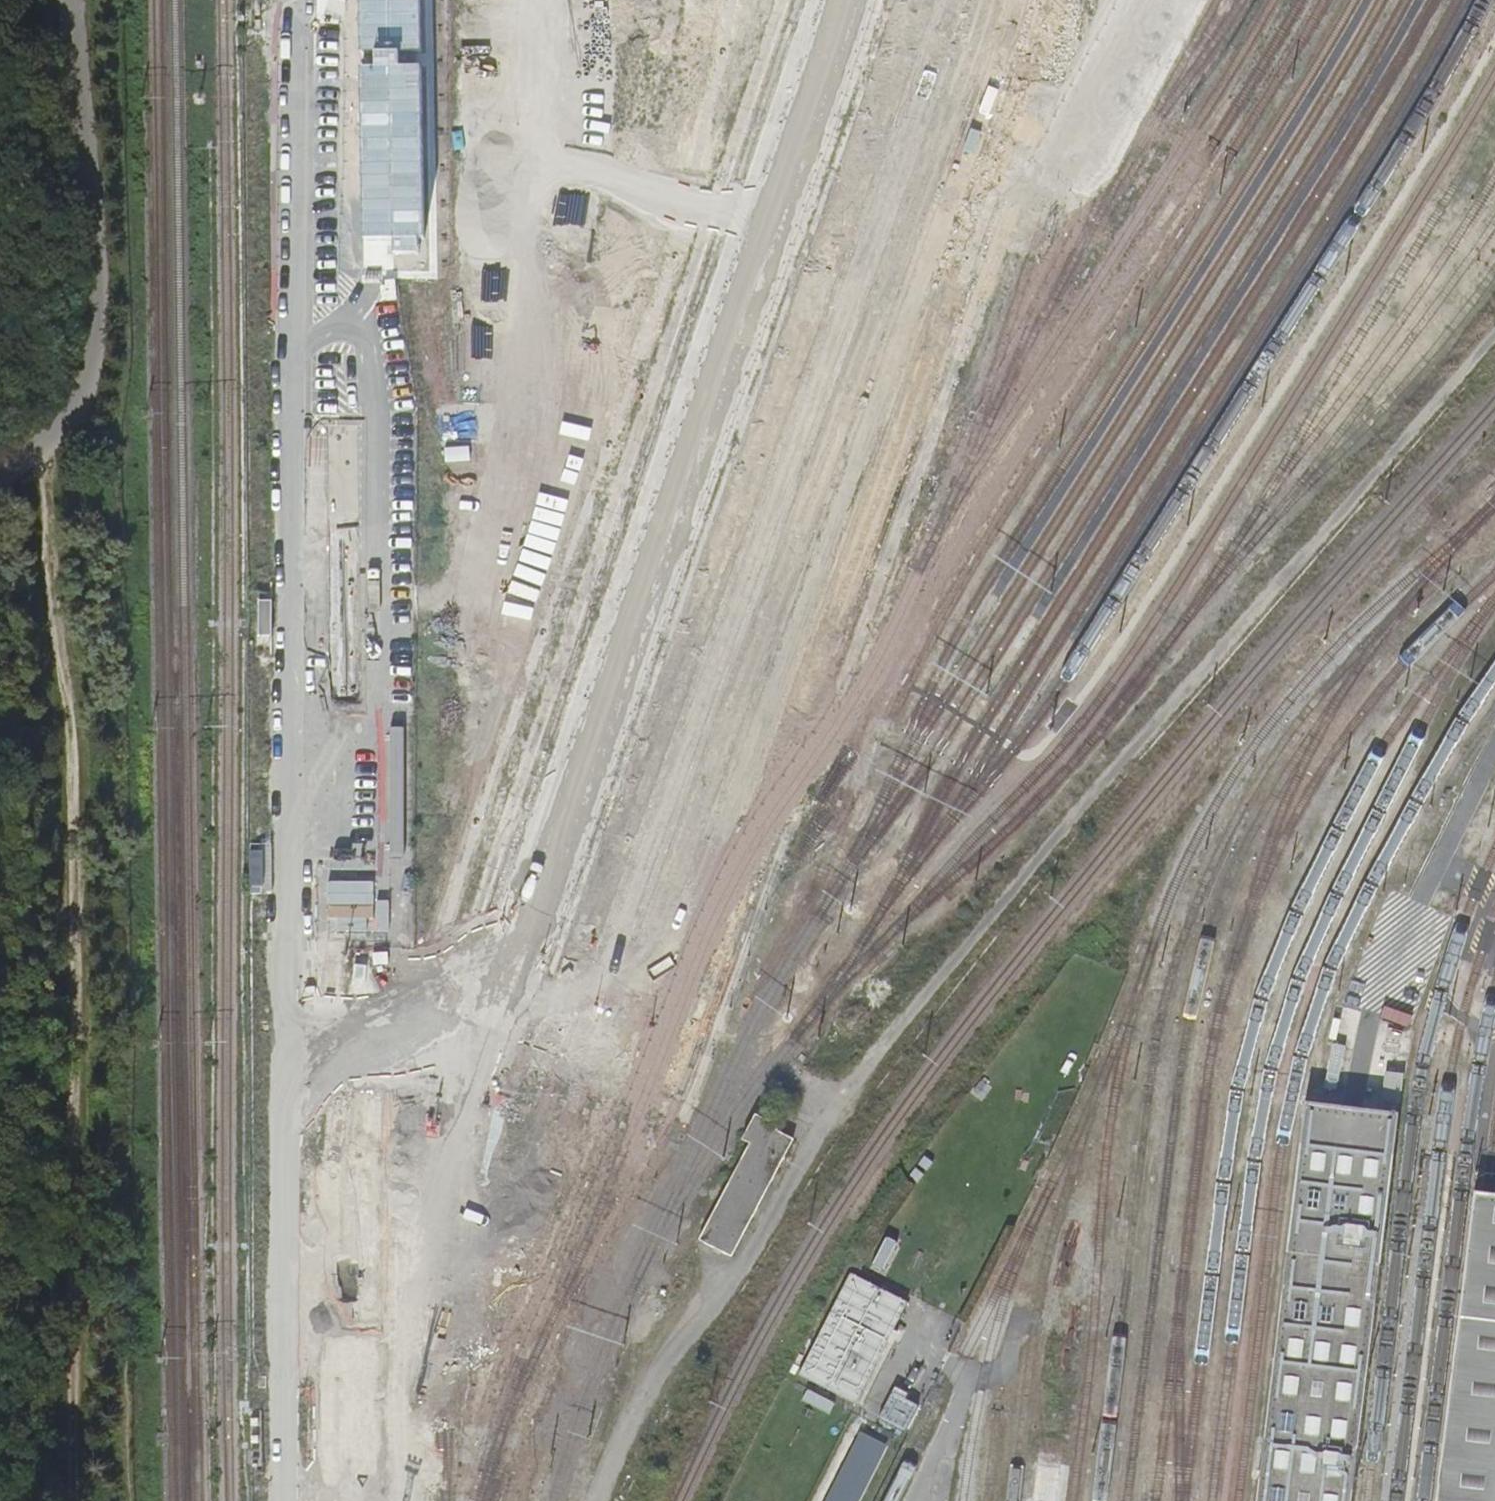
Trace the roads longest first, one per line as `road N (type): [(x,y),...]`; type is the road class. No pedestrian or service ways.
road 1 (track): [(74,1500),(73,757),(44,579),(41,449)]
road 2 (residential): [(70,0),(92,341),(66,421),(0,479)]

